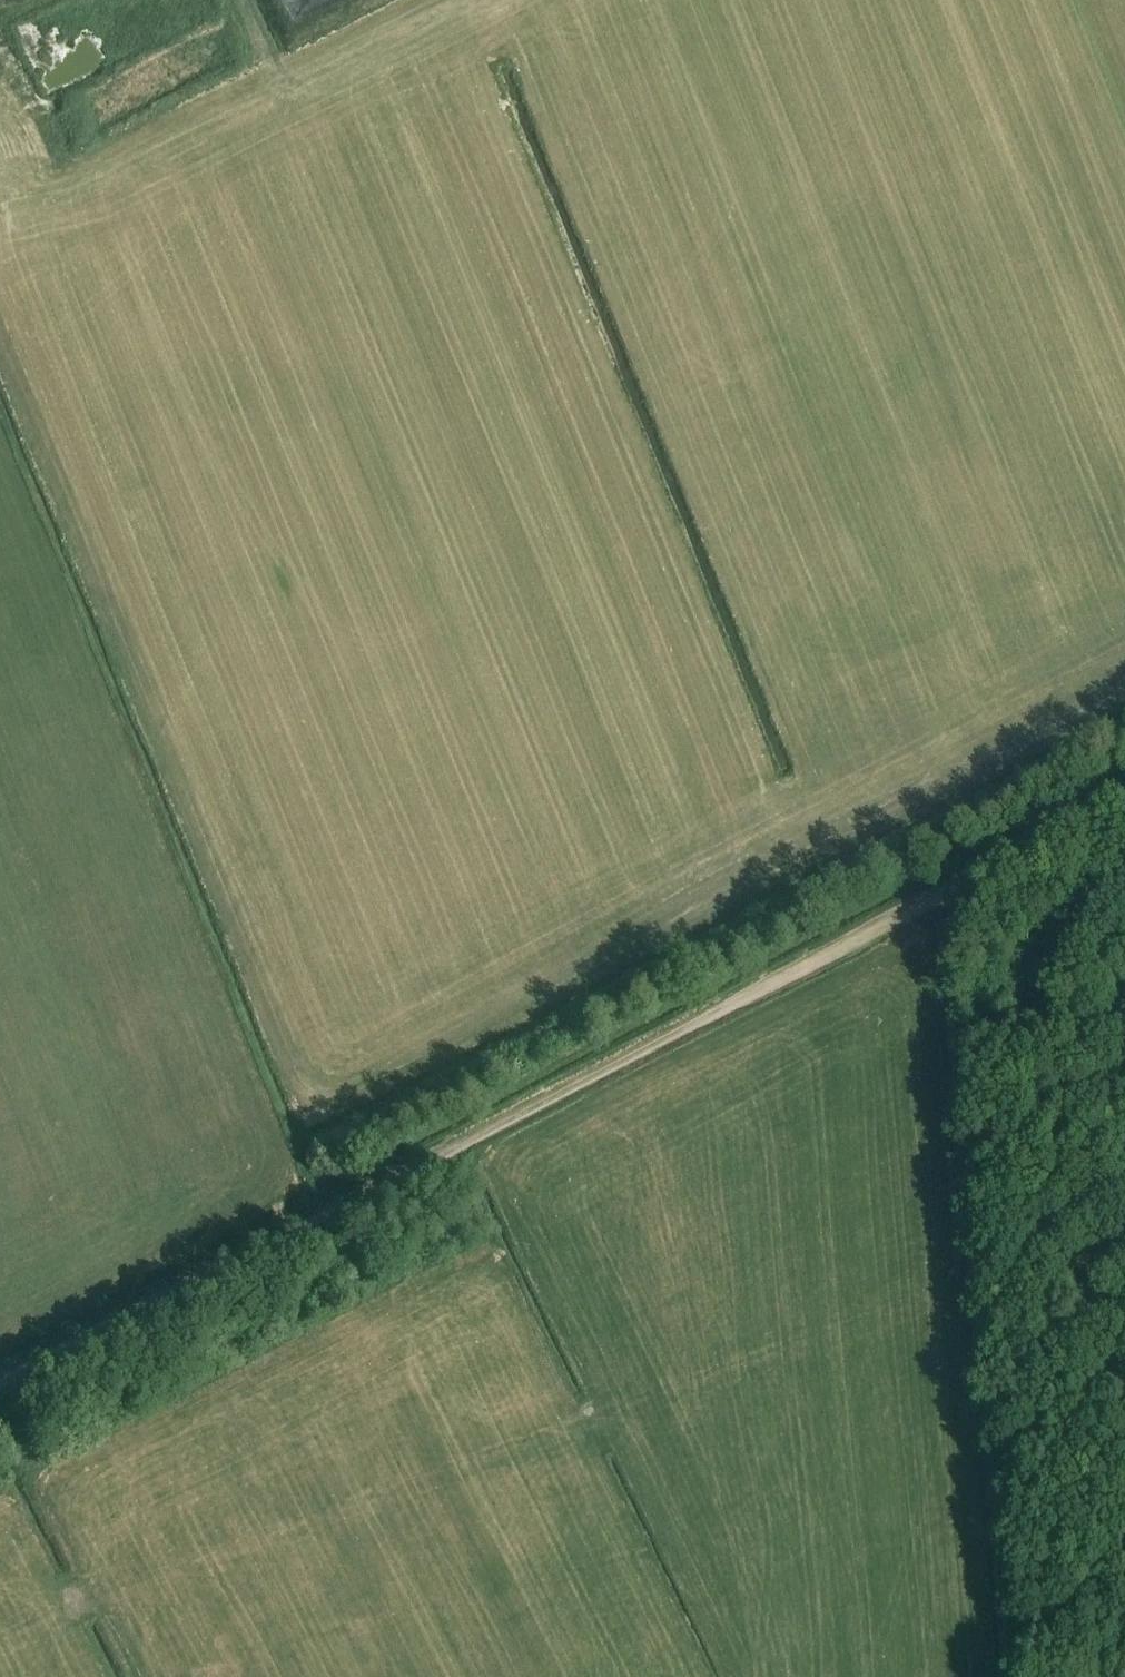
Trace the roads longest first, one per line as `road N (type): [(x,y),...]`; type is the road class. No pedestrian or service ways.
road 1 (track): [(1124,804),(0,1383)]

